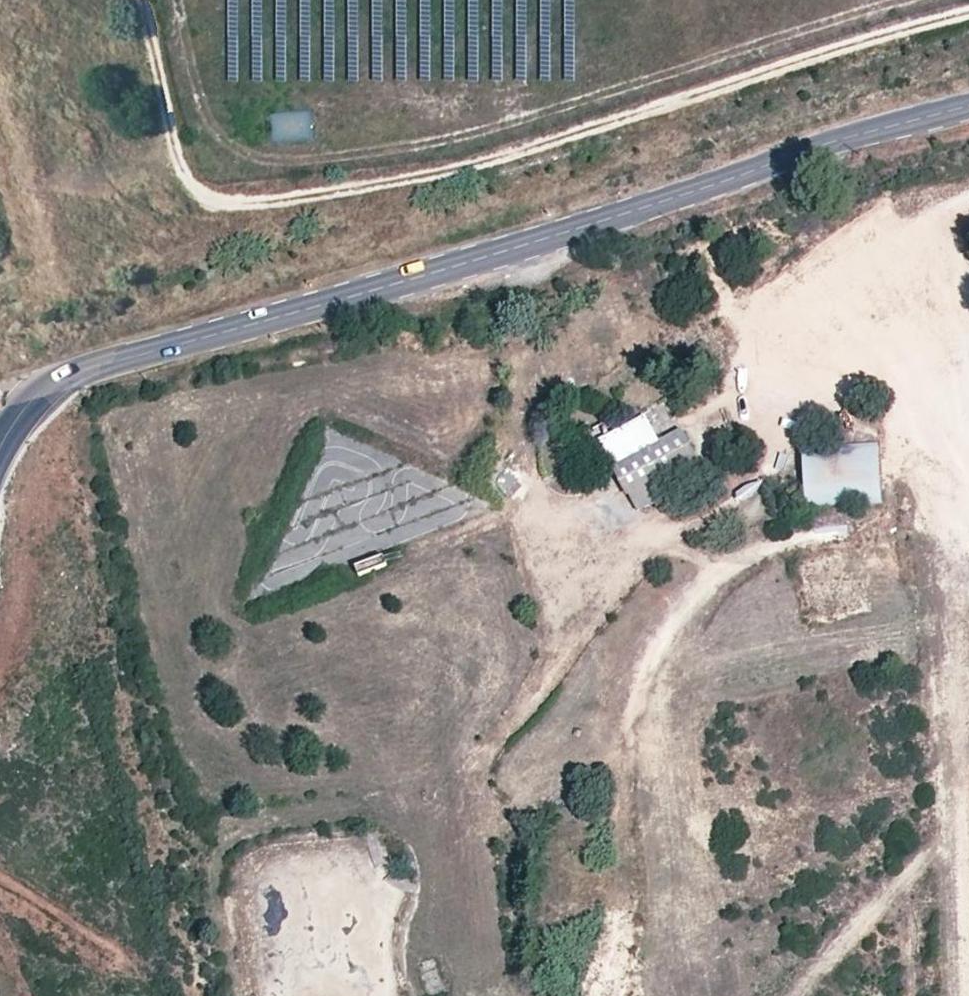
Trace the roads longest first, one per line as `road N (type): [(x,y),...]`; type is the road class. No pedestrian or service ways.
road 1 (tertiary): [(968,104),(0,397)]

